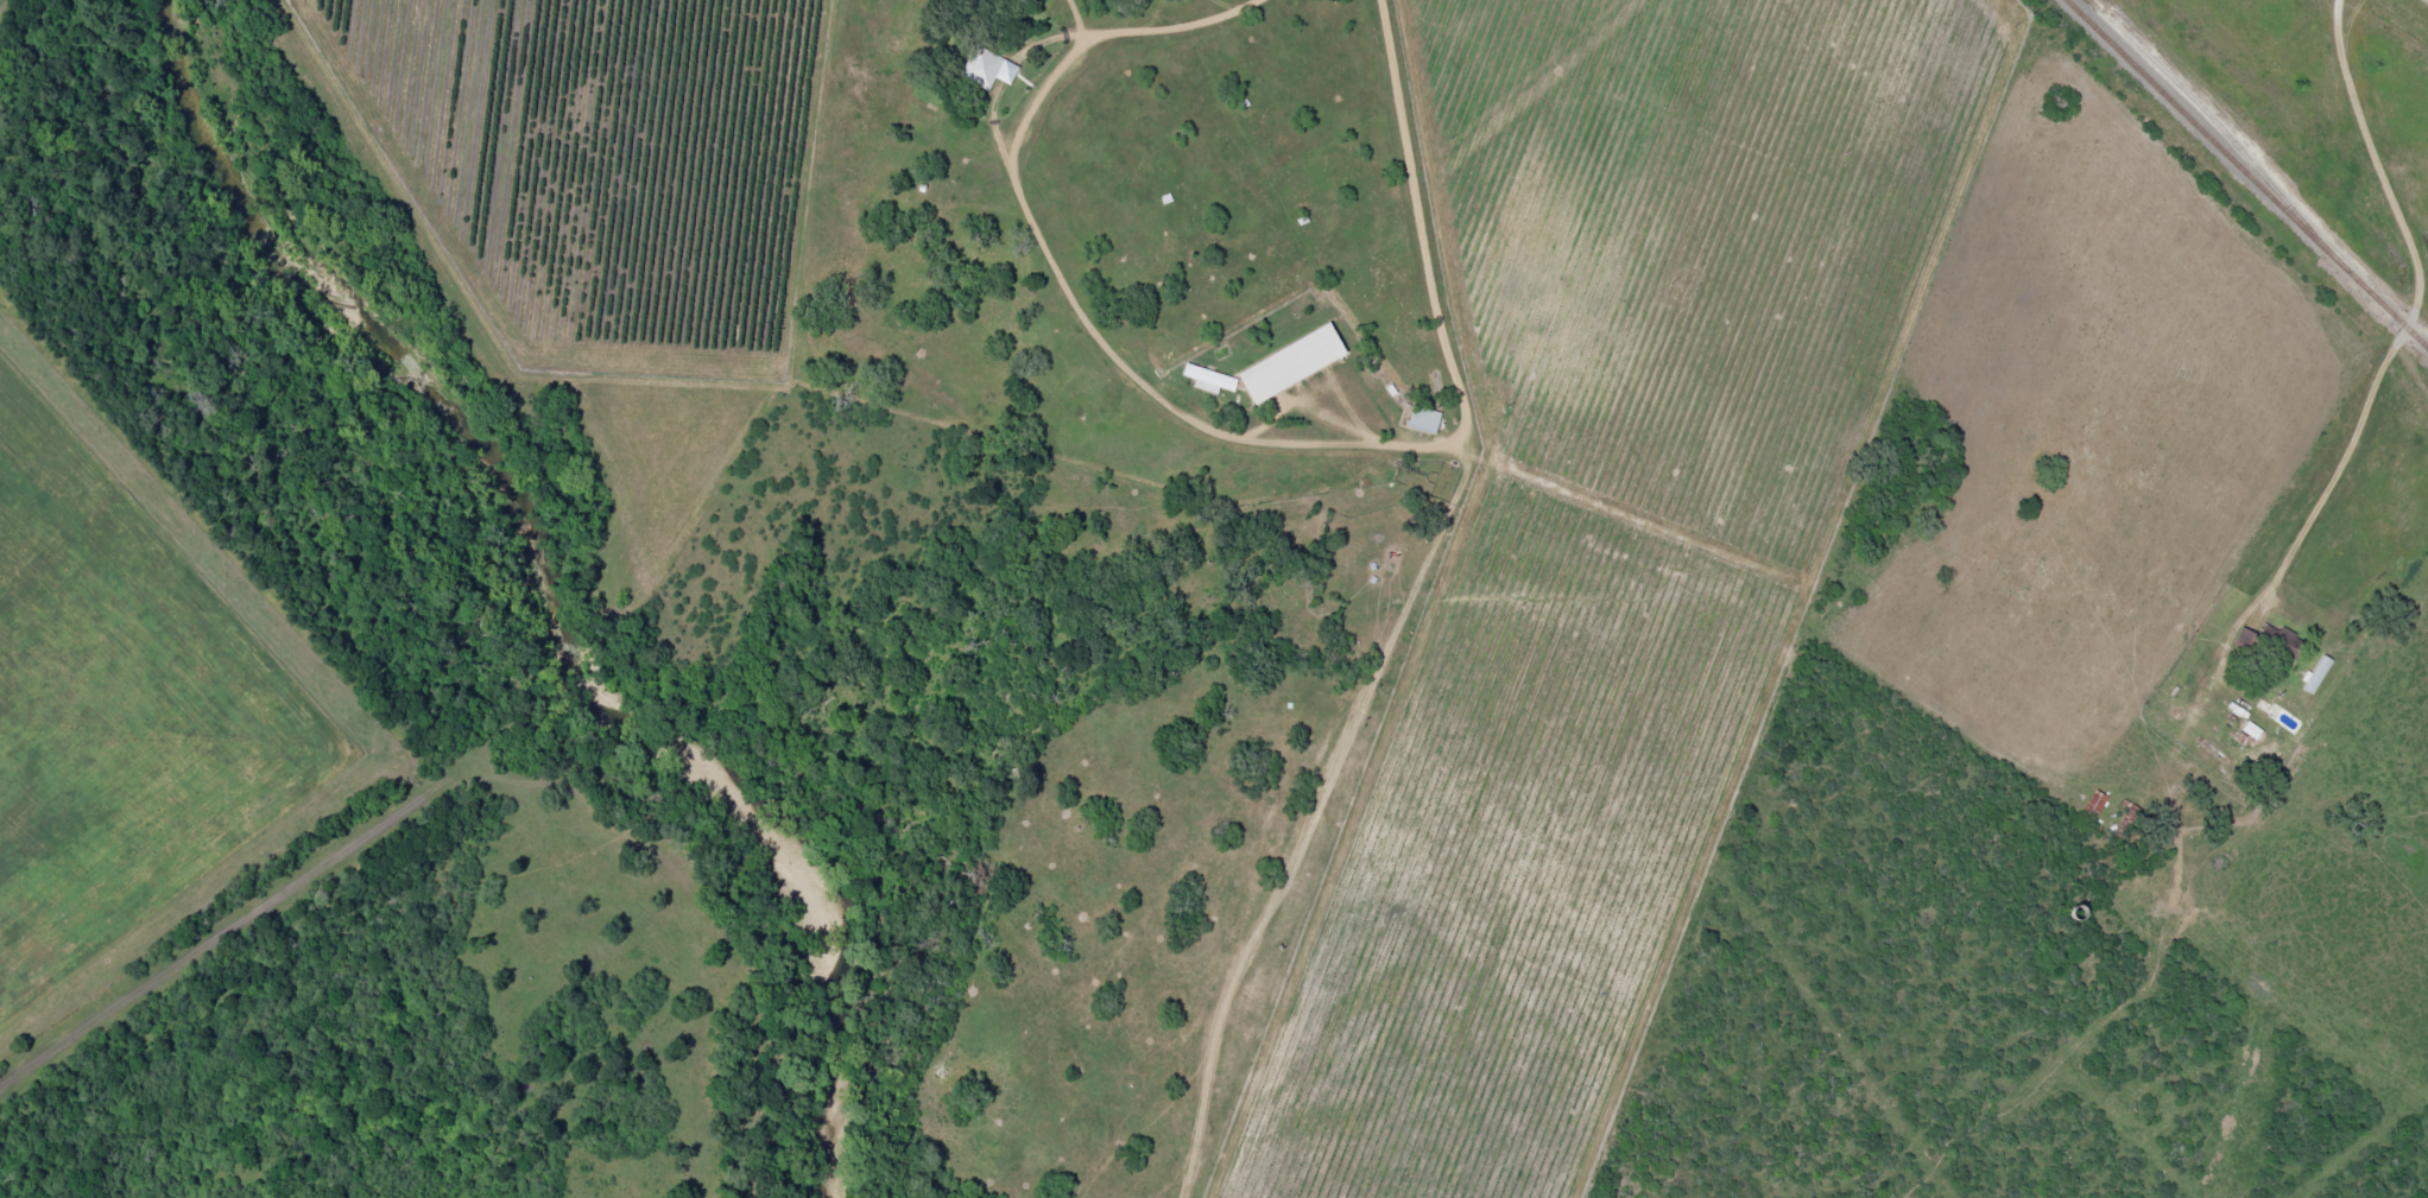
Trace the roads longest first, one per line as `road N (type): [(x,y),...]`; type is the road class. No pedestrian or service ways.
road 1 (residential): [(2427,1153),(2203,952),(2174,895),(2180,825),(2367,388),(2404,327),(2417,275),(2329,44),(2339,0)]
road 2 (residential): [(1193,1197),(1267,930),(1360,721),(1377,640),(1493,413),(1452,268),(1452,164),(1400,0)]

